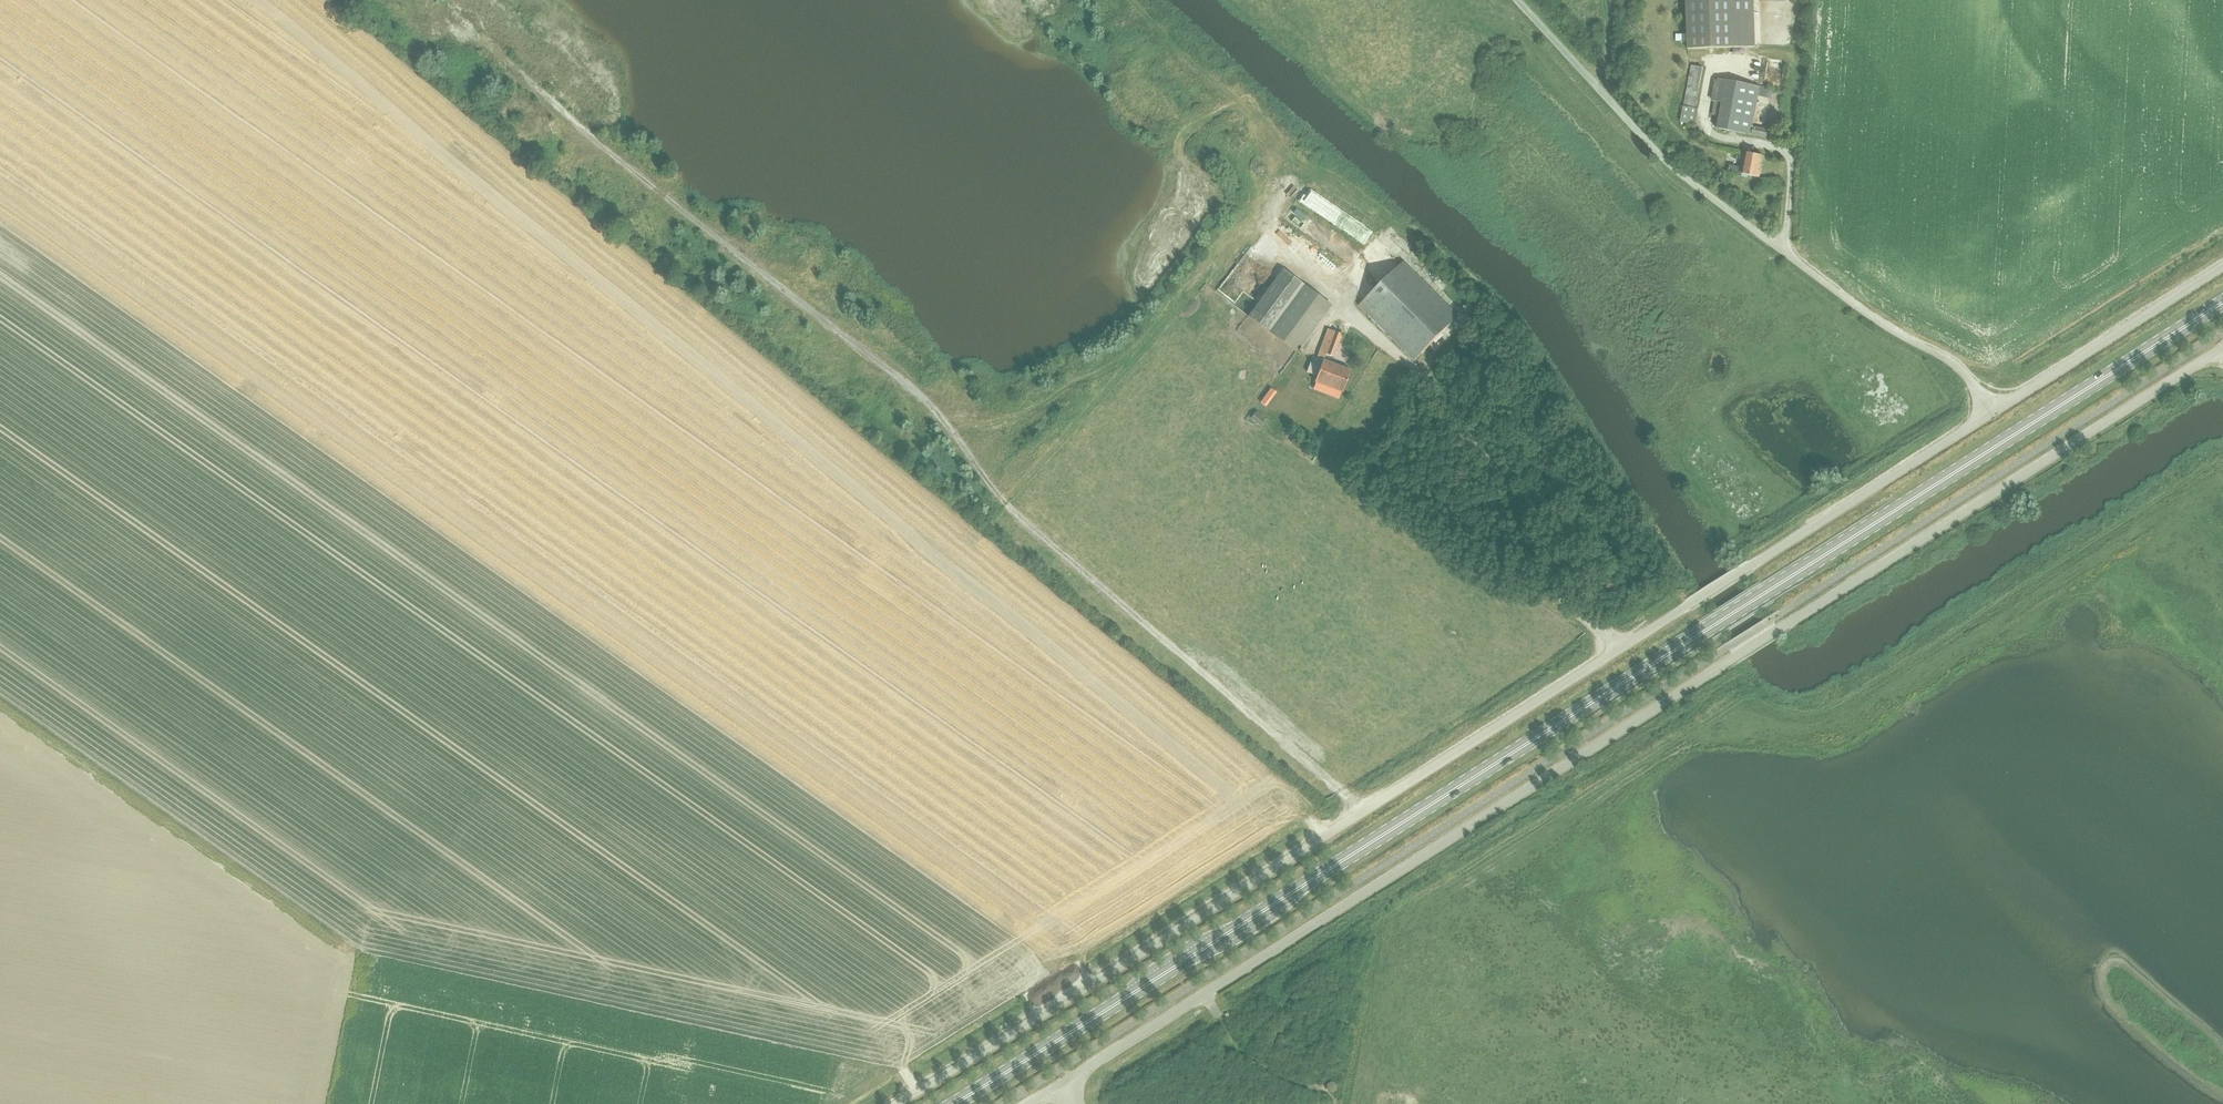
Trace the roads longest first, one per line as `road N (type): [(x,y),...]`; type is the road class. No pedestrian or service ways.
road 1 (primary): [(954,1103),(2222,303)]
road 2 (unclassified): [(1061,1084),(2222,347)]
road 3 (unclassified): [(891,1103),(1993,411)]
road 4 (track): [(950,431),(987,430),(1033,410),(1132,345),(1255,221),(1279,180),(1243,105),(1126,0)]
road 5 (unclassified): [(1993,411),(1953,363),(1880,323),(1688,179),(1518,0)]
road 6 (unclassified): [(1993,411),(2222,266)]

